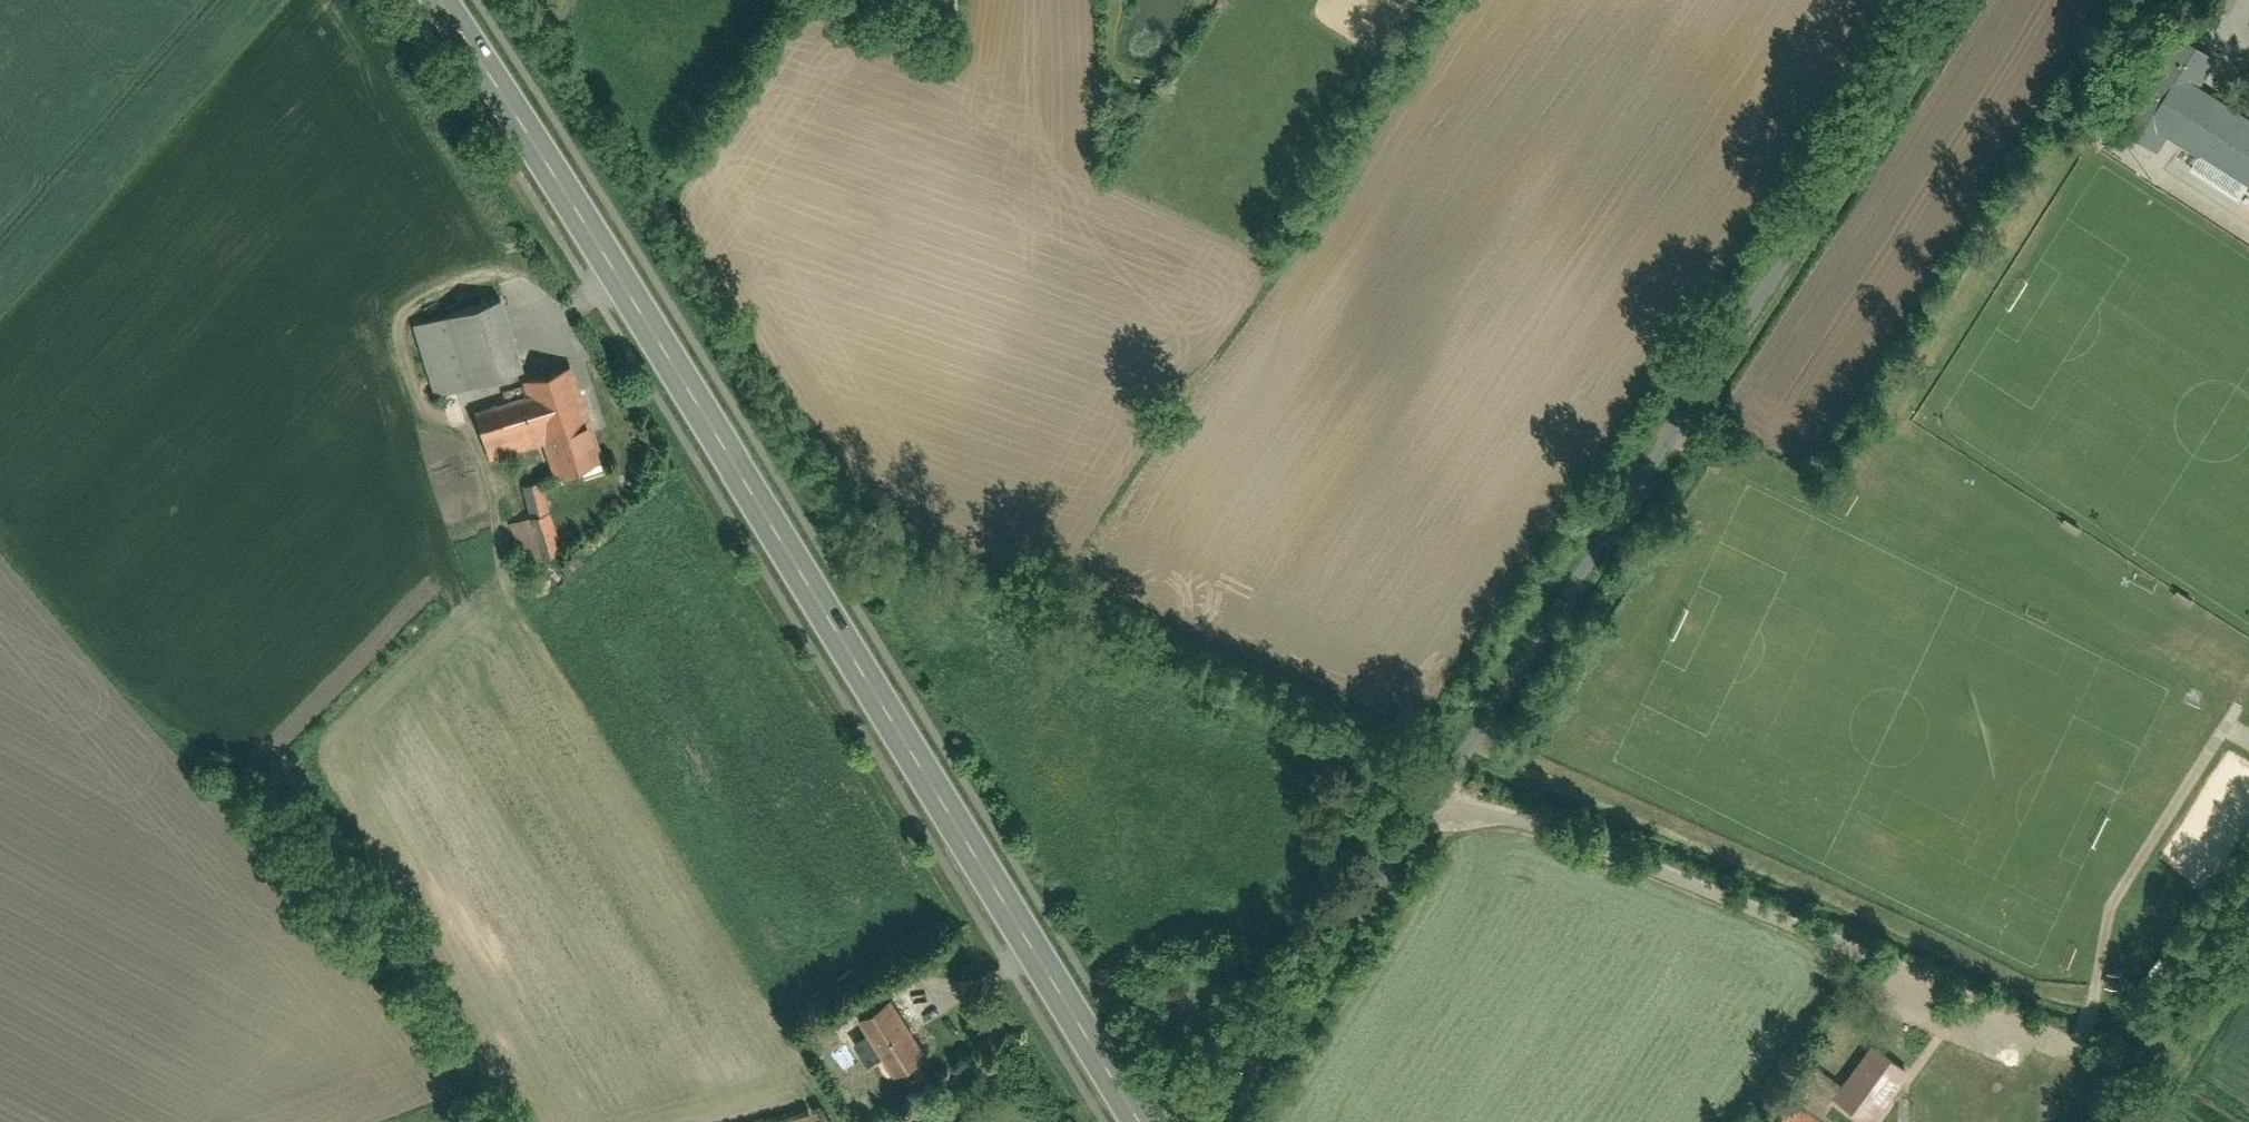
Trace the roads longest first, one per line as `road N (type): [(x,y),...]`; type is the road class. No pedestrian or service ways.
road 1 (residential): [(1968,0),(1260,1078),(1220,1121)]
road 2 (primary): [(441,0),(1143,1121)]

